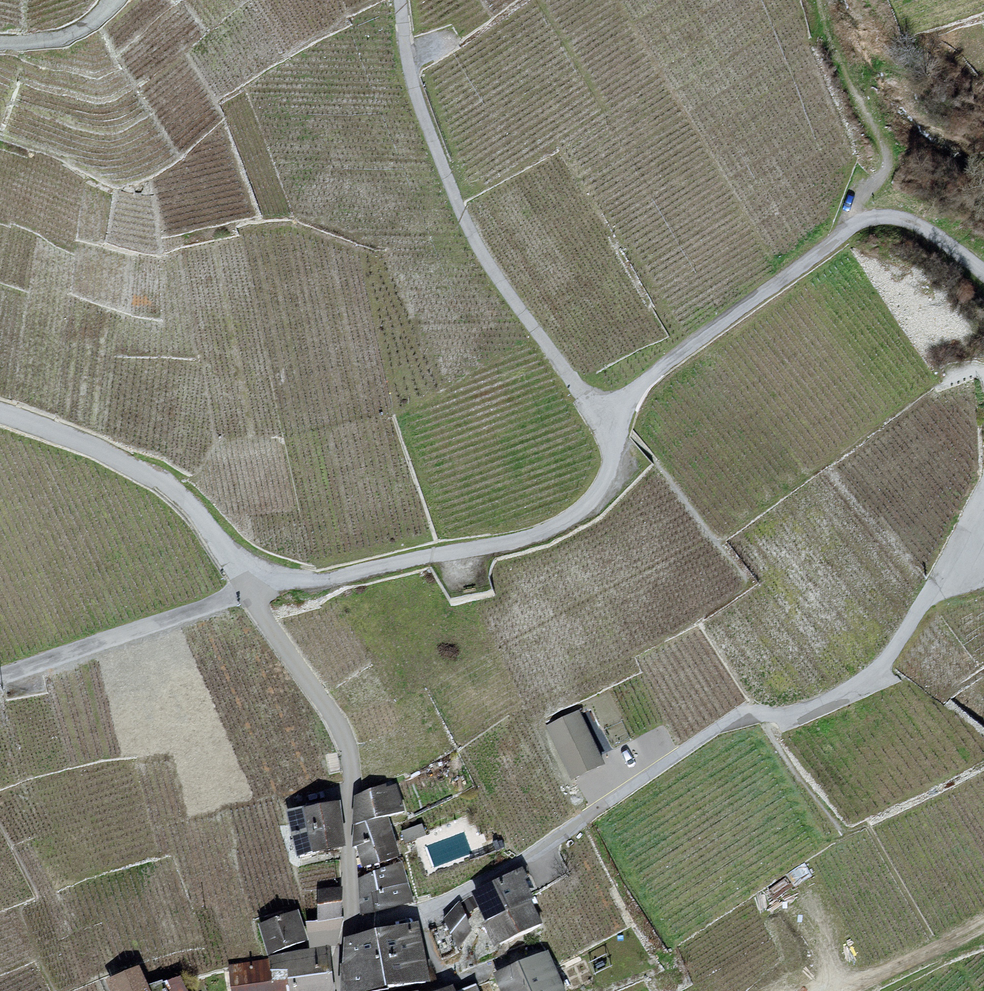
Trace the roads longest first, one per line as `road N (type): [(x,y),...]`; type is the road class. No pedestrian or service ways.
road 1 (unclassified): [(251,590),(520,539),(569,518),(600,487),(636,391),(855,225),(881,217),(910,223),(983,272)]
road 2 (residential): [(352,930),(439,903),(517,864),(721,726),(757,713),(787,717),(861,685),(934,588),(983,545)]
road 3 (track): [(621,424),(593,407),(562,366),(455,193),(418,106),(399,0)]
road 4 (residential): [(352,930),(351,753),(251,590)]
road 5 (unclassified): [(0,413),(164,485),(204,521),(251,590)]
road 6 (unclassified): [(0,677),(251,590)]
road 7 (unclassified): [(113,0),(58,39),(0,44)]

